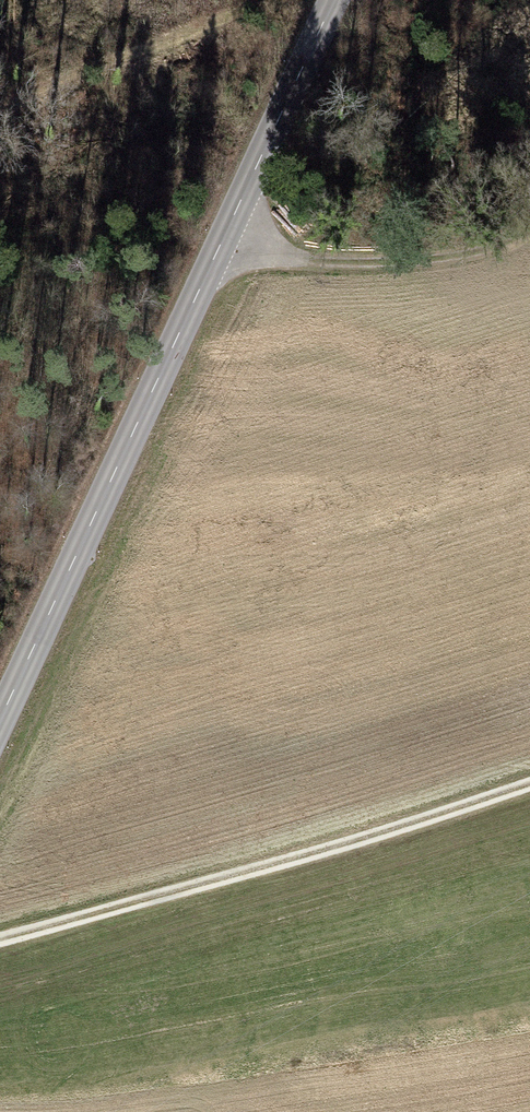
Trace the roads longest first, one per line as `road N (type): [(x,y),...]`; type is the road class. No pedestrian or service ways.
road 1 (tertiary): [(333,0),(0,712)]
road 2 (track): [(529,772),(0,935)]
road 3 (track): [(529,227),(499,247),(306,260),(224,235)]

